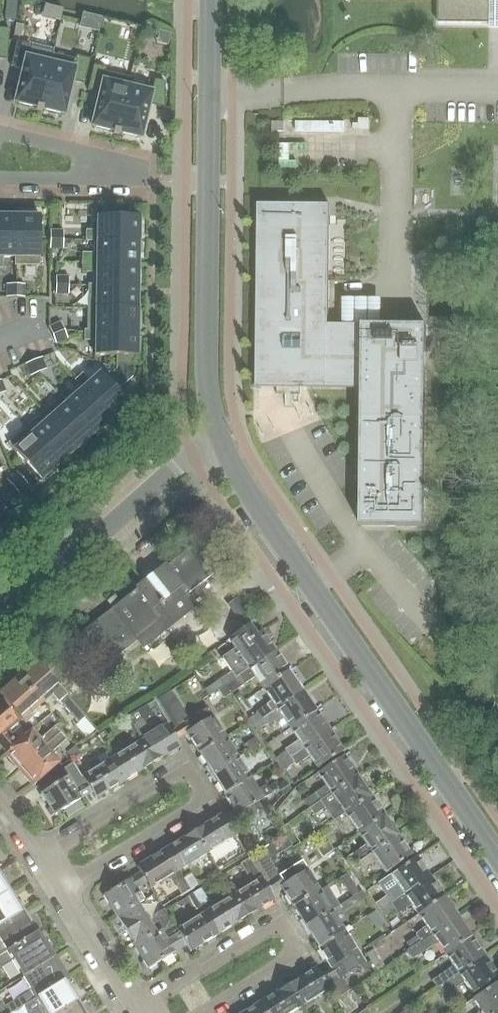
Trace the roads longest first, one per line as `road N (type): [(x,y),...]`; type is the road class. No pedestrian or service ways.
road 1 (secondary): [(497,856),(223,444)]
road 2 (secondary): [(223,444),(207,371),(211,0)]
road 3 (residential): [(62,886),(206,798),(187,767),(43,856)]
road 4 (residential): [(199,1012),(299,951),(282,921),(137,1010)]
road 5 (residential): [(0,131),(137,163),(137,181),(0,179)]
road 6 (unclassified): [(0,622),(177,465),(223,444)]
road 7 (residential): [(137,1010),(62,886)]

